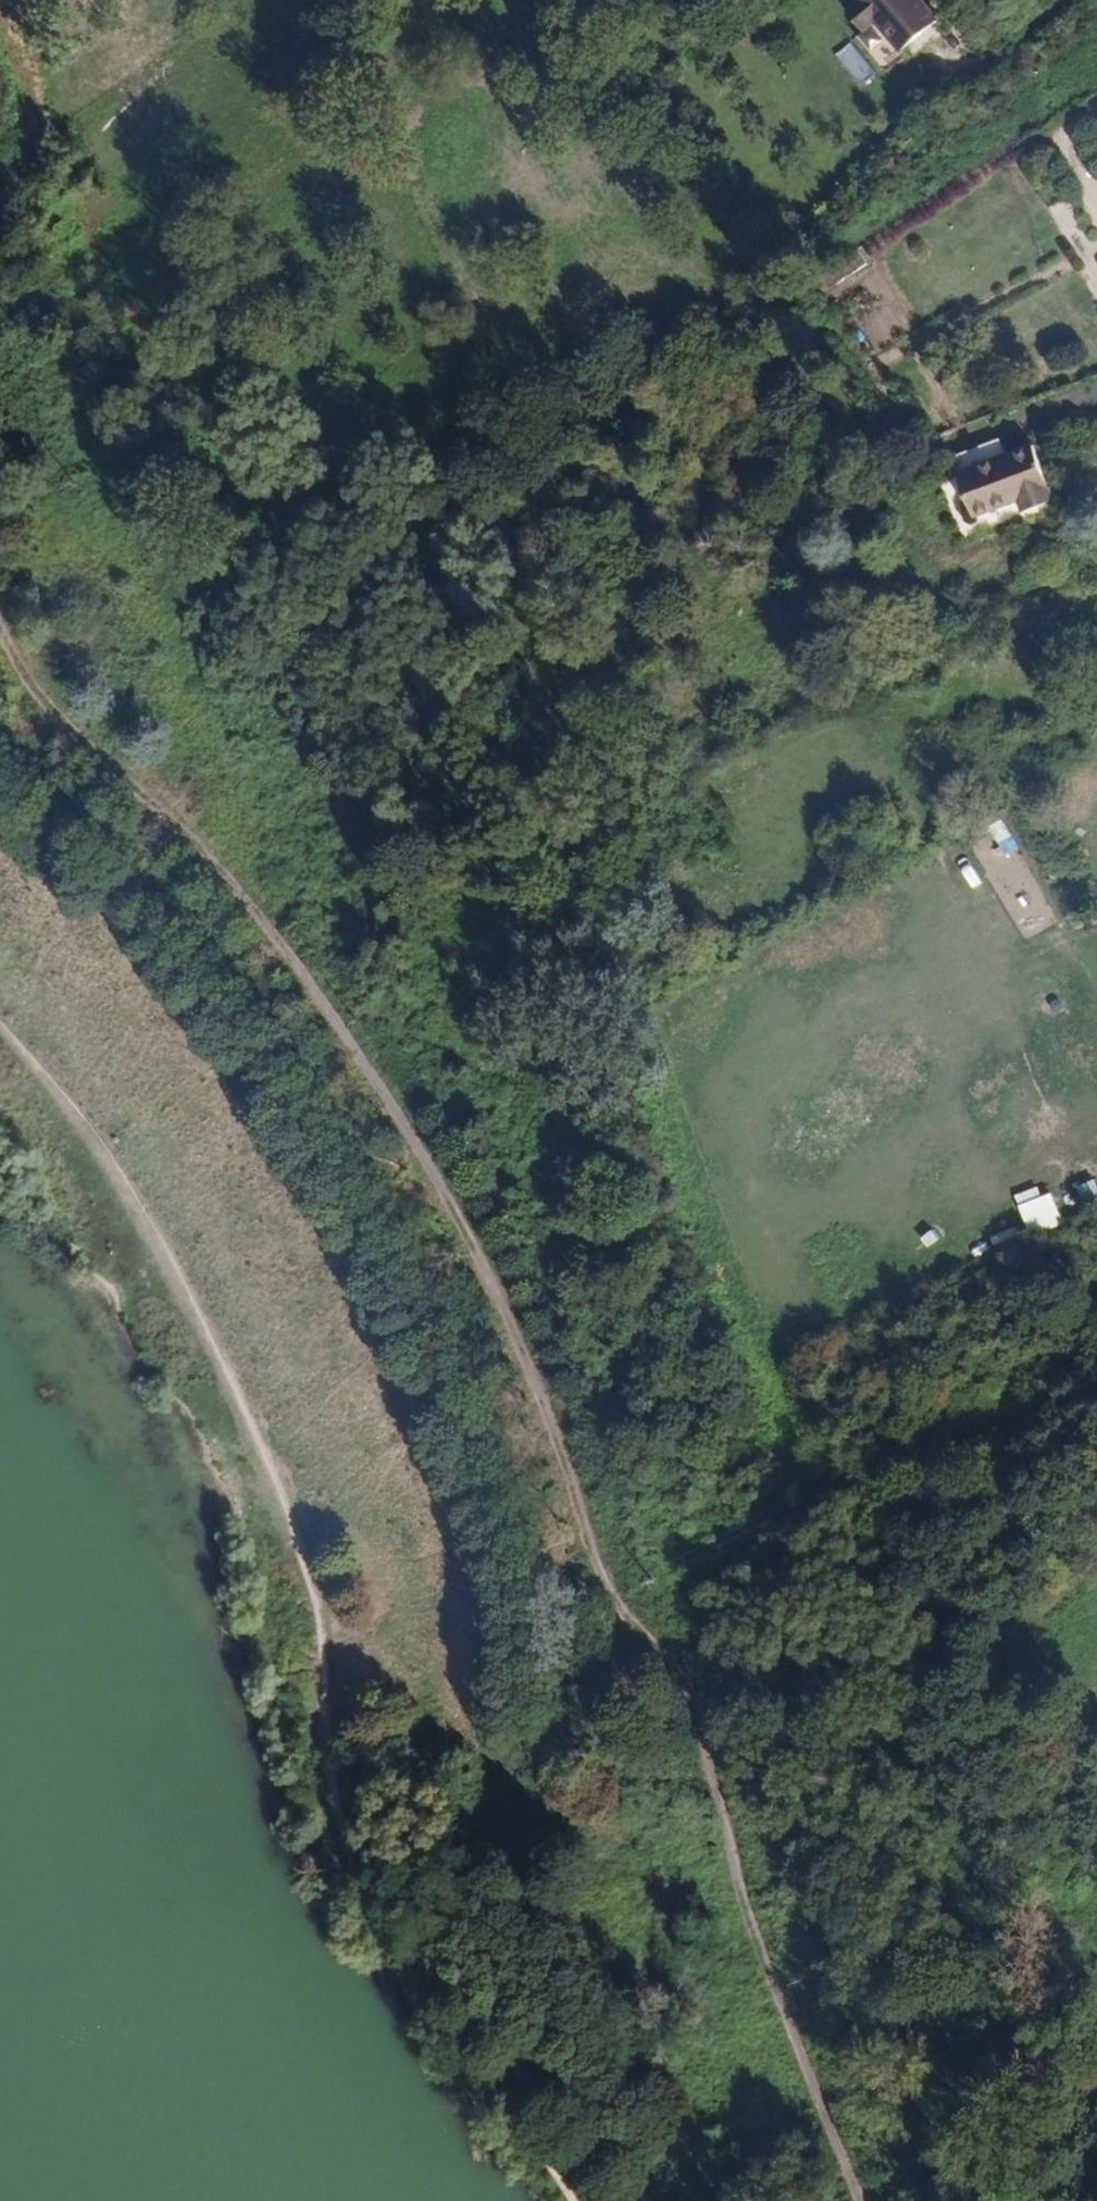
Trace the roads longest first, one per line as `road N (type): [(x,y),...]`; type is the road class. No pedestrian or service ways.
road 1 (track): [(856,2200),(750,1910),(659,1556),(473,1232),(270,930),(193,840),(46,698),(0,637)]

